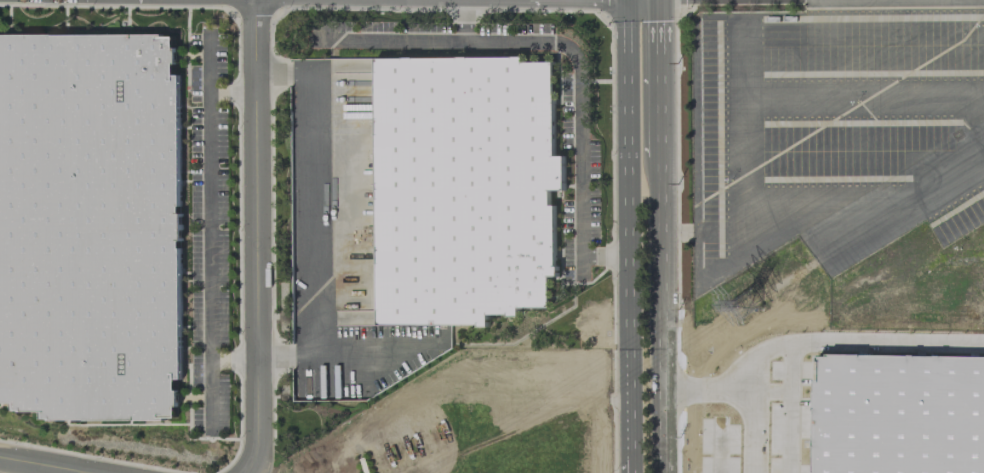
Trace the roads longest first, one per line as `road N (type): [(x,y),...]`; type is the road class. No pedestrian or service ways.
road 1 (residential): [(257,0),(262,446),(253,472)]
road 2 (primary): [(629,0),(632,472)]
road 3 (primary): [(658,472),(657,151)]
road 4 (primary): [(657,151),(656,0)]

